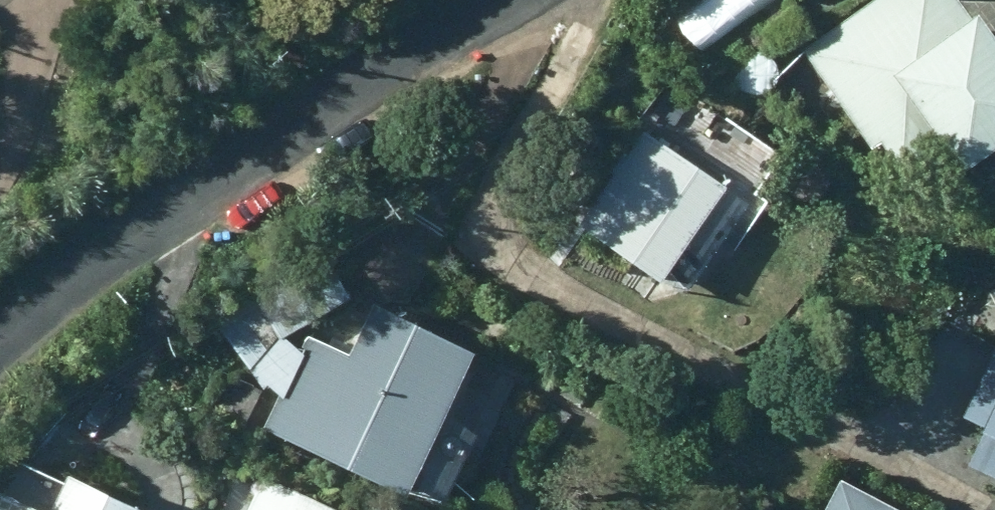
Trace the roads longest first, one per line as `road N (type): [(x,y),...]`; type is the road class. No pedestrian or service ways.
road 1 (residential): [(555,0),(0,355)]

